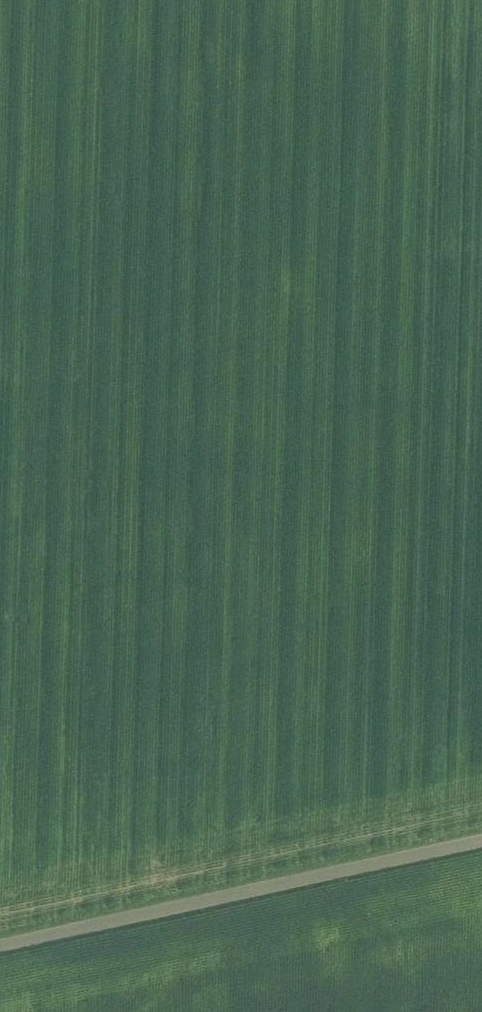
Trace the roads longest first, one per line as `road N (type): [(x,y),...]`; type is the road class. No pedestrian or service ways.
road 1 (unclassified): [(481,840),(0,936)]

